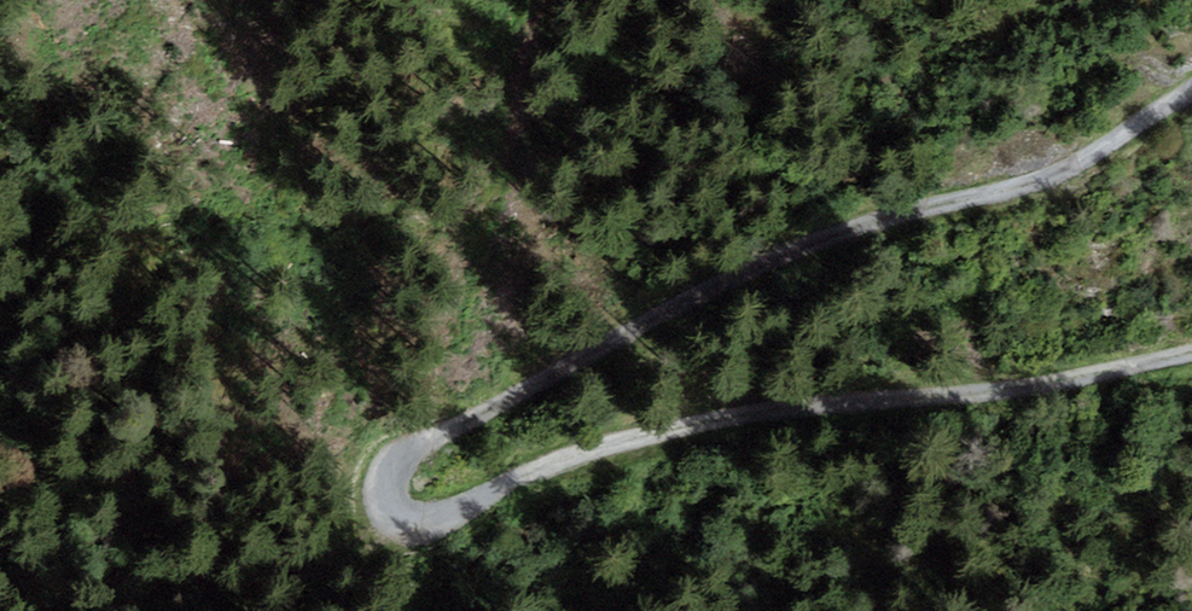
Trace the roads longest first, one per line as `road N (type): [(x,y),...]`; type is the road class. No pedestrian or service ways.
road 1 (track): [(1191,91),(1089,154),(1016,184),(884,208),(760,250),(407,453),(394,478),(400,510),(426,517),(557,460),(724,418),(988,392),(1191,352)]
road 2 (track): [(122,610),(305,570),(376,541),(412,514)]

